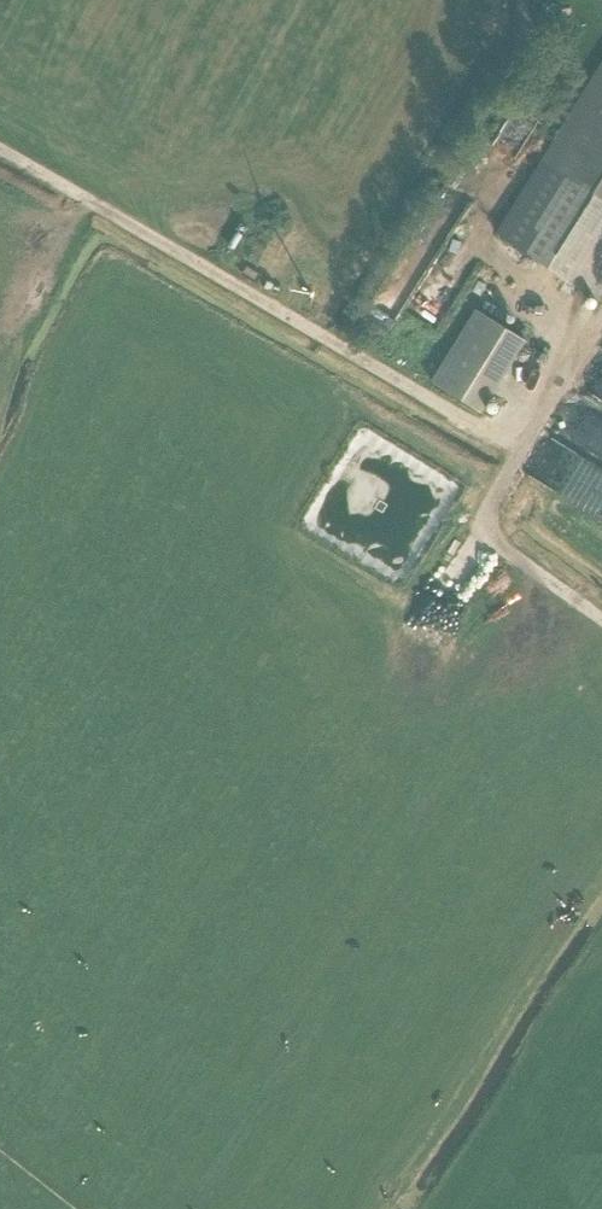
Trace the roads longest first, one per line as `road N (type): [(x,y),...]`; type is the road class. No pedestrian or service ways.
road 1 (track): [(0,148),(520,446),(481,526),(601,616)]

